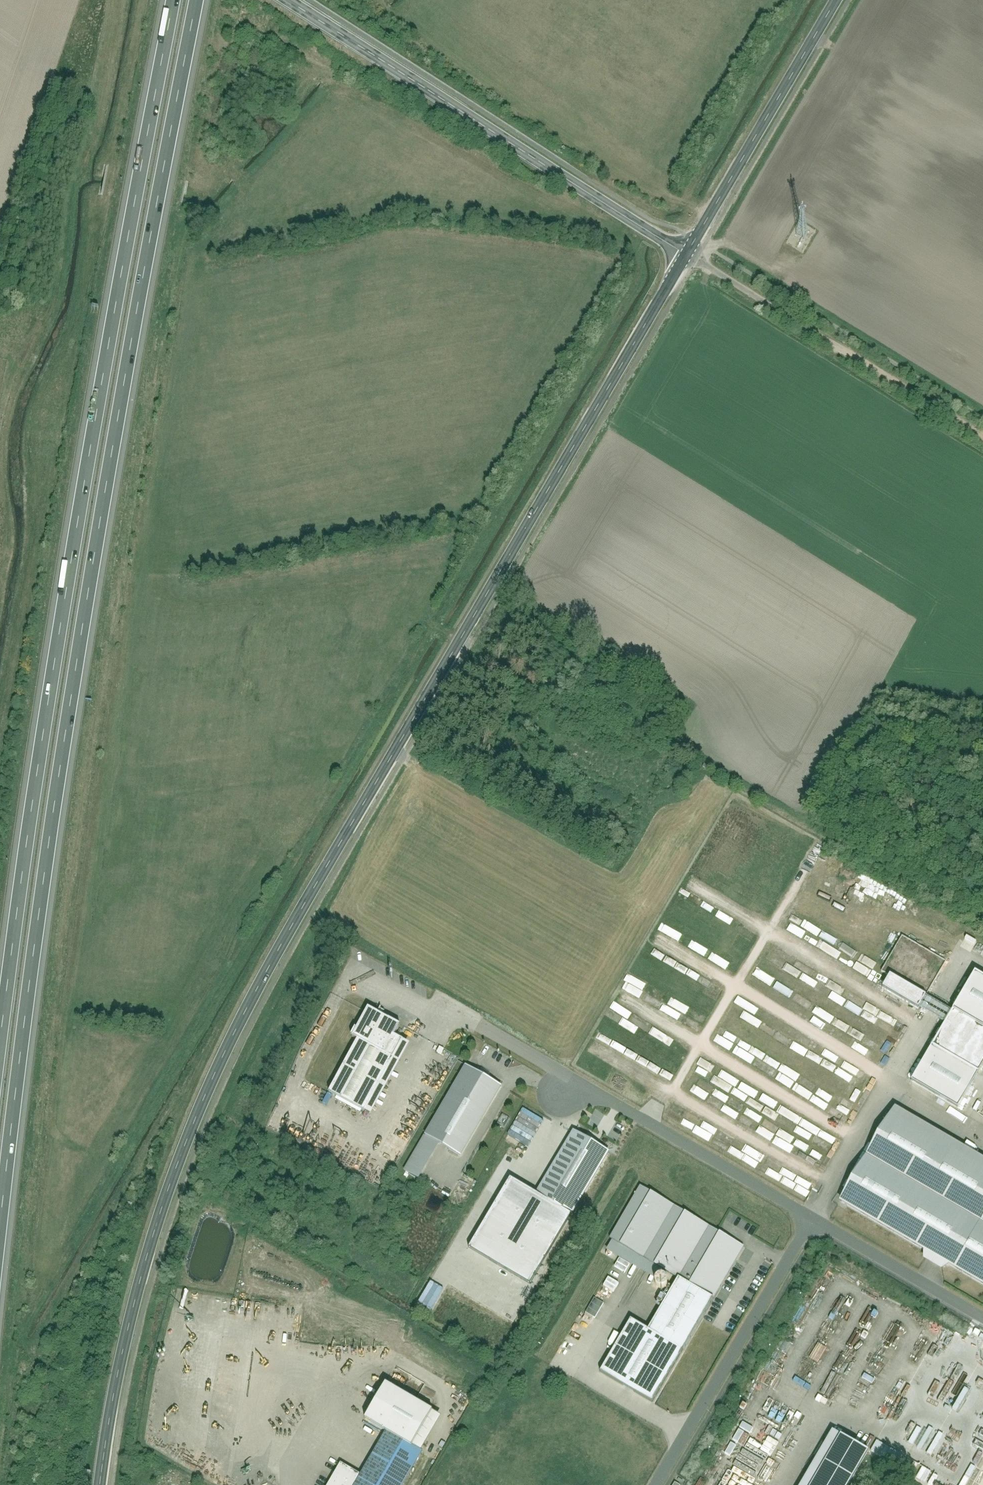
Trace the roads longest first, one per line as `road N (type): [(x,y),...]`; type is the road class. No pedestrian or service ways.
road 1 (tertiary): [(100,1484),(127,1332),(201,1103),(294,924),(684,254)]
road 2 (motorway): [(0,1226),(64,740),(196,0)]
road 3 (motorway): [(173,0),(61,623),(0,1044)]
road 4 (tertiary): [(281,0),(684,254)]
road 5 (track): [(111,0),(101,98),(59,267),(0,428)]
road 6 (track): [(982,439),(684,254)]
road 7 (residential): [(805,1222),(649,1484)]
road 8 (tertiary): [(684,254),(832,0)]
road 9 (residential): [(553,1092),(598,1095),(805,1222)]
road 10 (residential): [(805,1222),(982,1324)]

